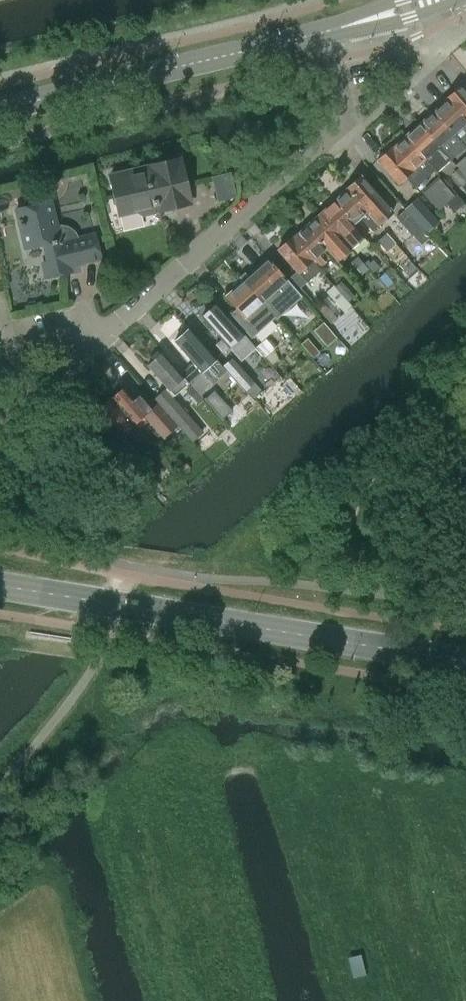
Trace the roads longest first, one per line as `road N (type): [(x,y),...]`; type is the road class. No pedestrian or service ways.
road 1 (residential): [(0,424),(338,126),(325,32)]
road 2 (tertiary): [(465,666),(0,592)]
road 3 (tertiary): [(0,110),(325,32)]

